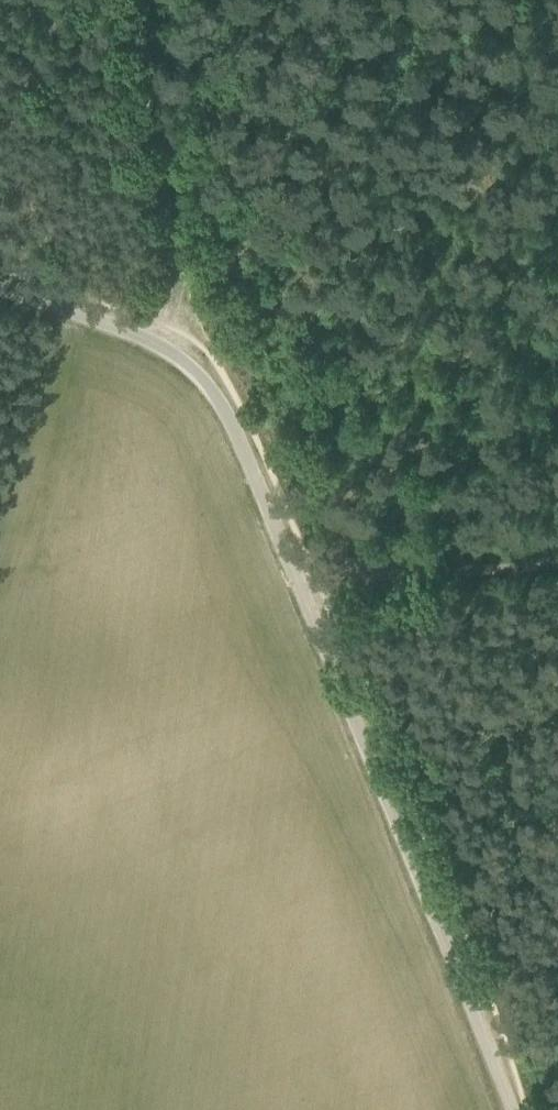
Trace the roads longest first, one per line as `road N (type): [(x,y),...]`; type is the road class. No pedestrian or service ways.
road 1 (unclassified): [(0,289),(149,340),(211,389),(514,1109)]
road 2 (track): [(134,0),(187,335),(179,358)]
road 3 (track): [(557,545),(316,575)]

